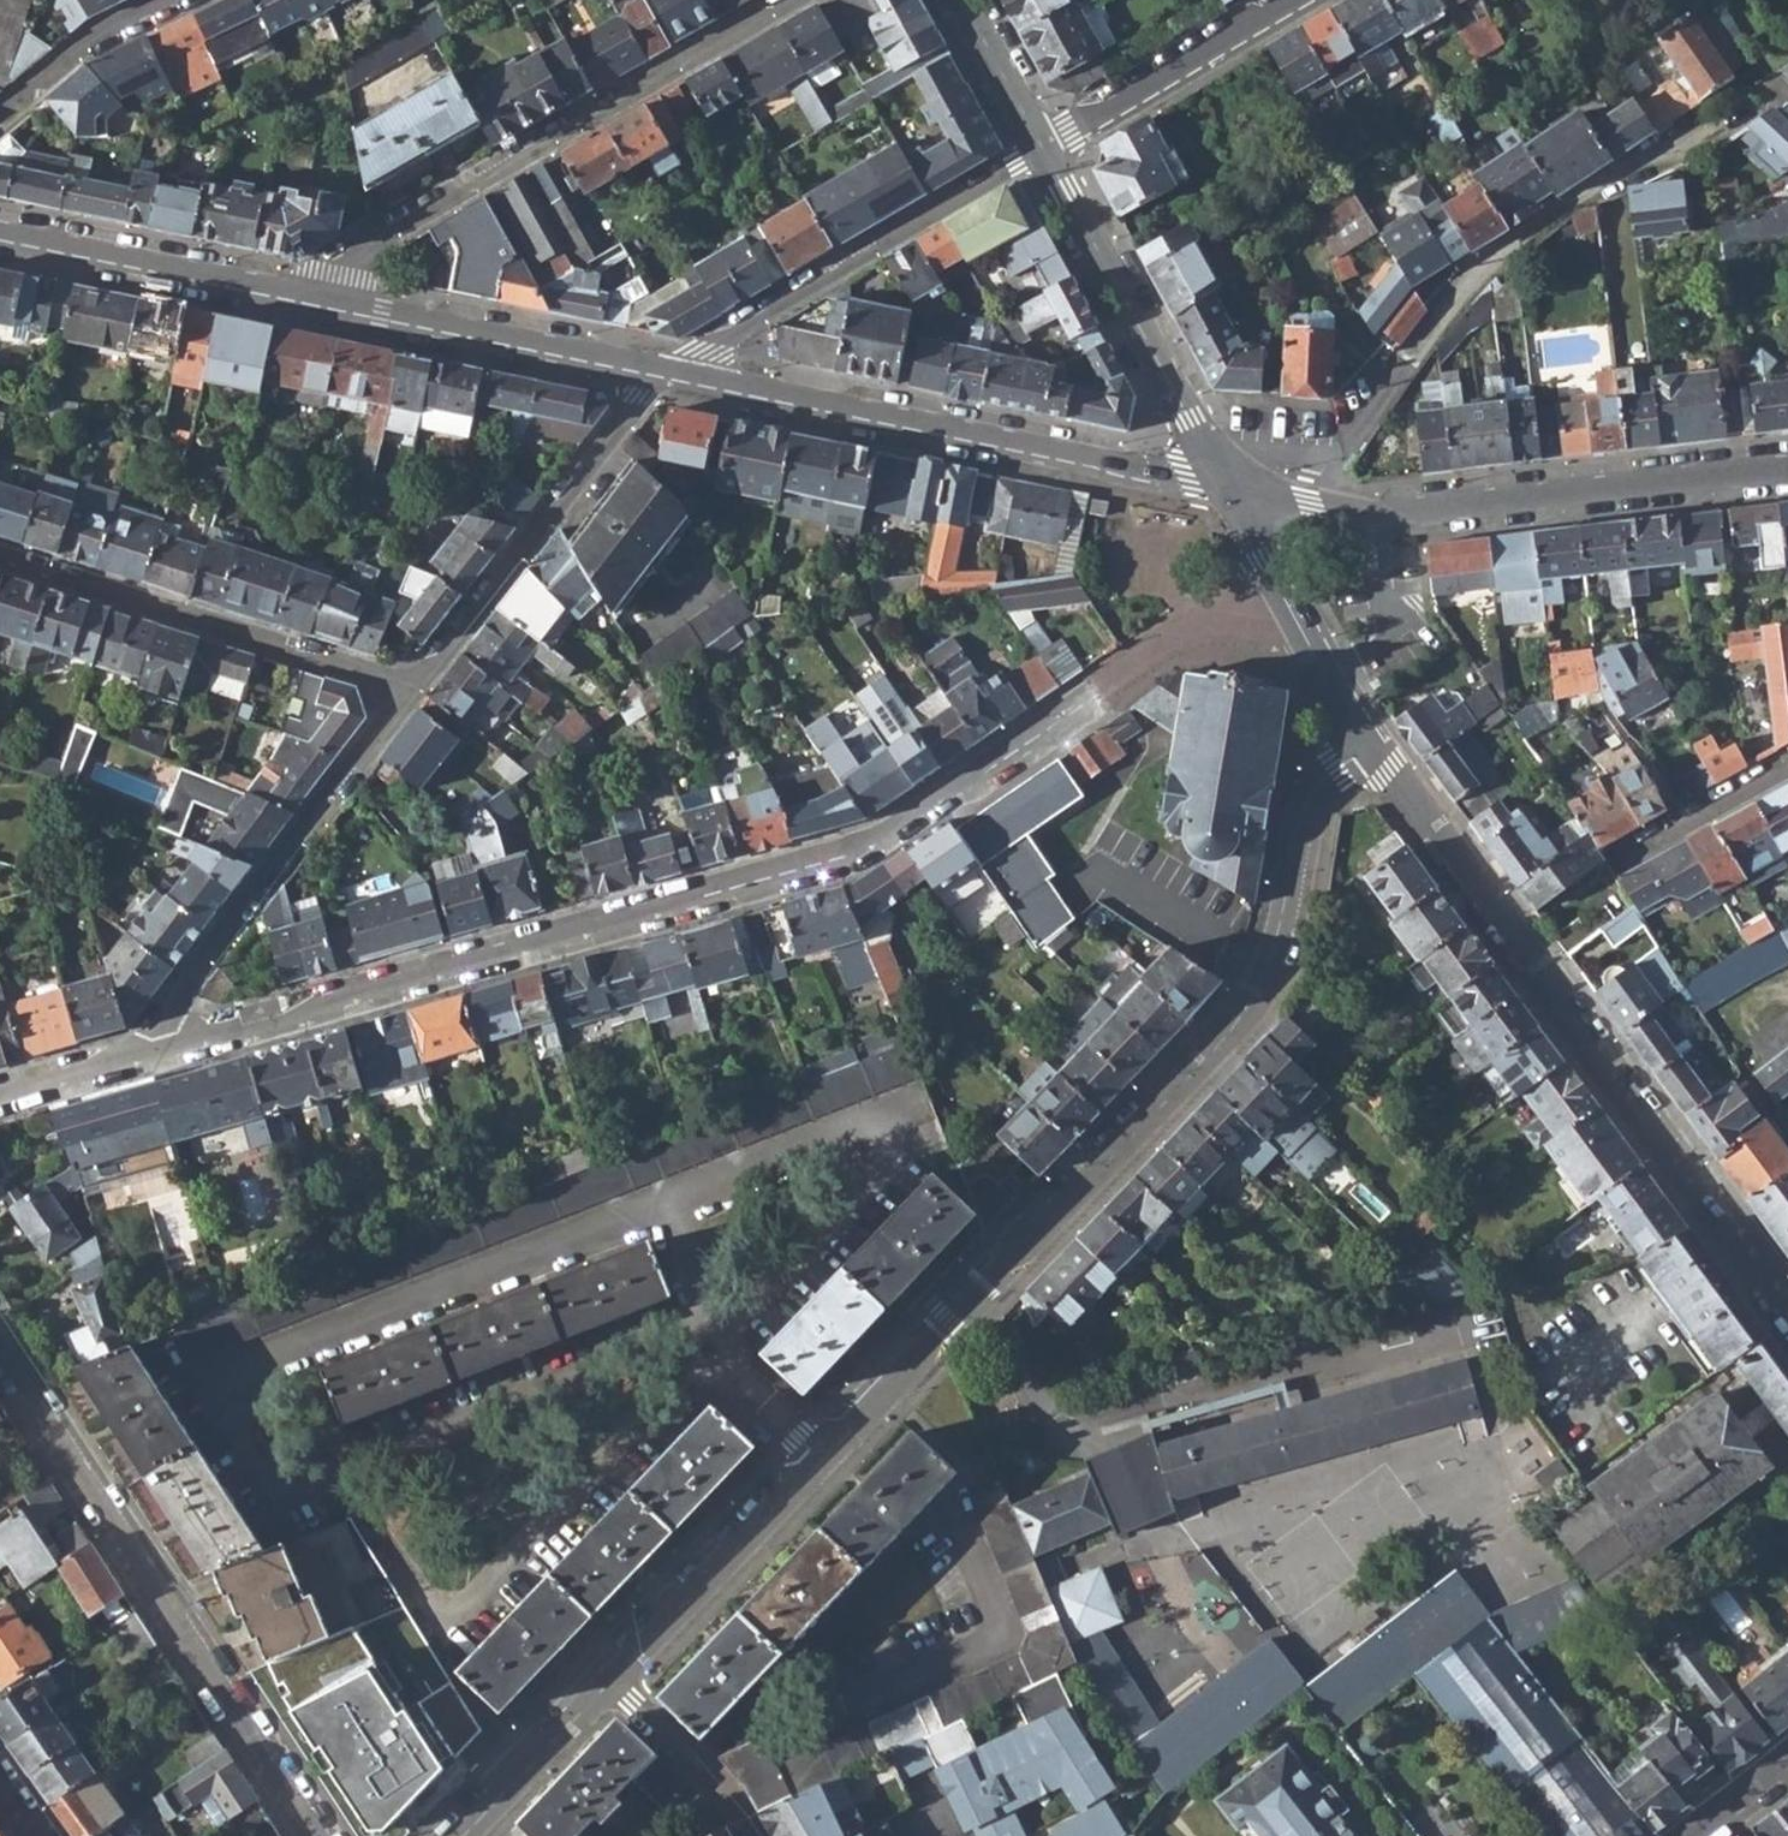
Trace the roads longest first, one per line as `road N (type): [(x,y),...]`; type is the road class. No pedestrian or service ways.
road 1 (residential): [(1274,573),(864,850),(164,1051)]
road 2 (residential): [(703,1345),(564,1415),(379,1475),(304,1486),(227,1378),(662,1204)]
road 3 (residential): [(822,1460),(1230,1033),(1274,953),(1308,803),(1366,746)]
road 4 (residential): [(1366,746),(1787,1320)]
road 5 (residential): [(1329,512),(1330,475),(1374,404),(1497,256),(1654,149),(1761,91),(1787,96)]
road 6 (residential): [(0,1343),(319,1835)]
road 7 (residential): [(295,290),(802,0)]
road 8 (residential): [(672,372),(1230,487)]
road 9 (residential): [(1329,512),(1367,516),(1787,466)]
road 10 (residential): [(413,685),(178,993),(164,1051)]
road 11 (residential): [(1042,146),(672,372)]
road 12 (residential): [(413,685),(0,554)]
road 13 (residential): [(672,372),(639,396),(413,685)]
road 14 (residential): [(1042,146),(1230,487)]
road 15 (residential): [(295,290),(672,372)]
road 16 (residential): [(613,1677),(822,1460)]
road 17 (residential): [(0,230),(295,290)]
road 18 (residential): [(1283,0),(1042,146)]
road 19 (residential): [(613,1677),(461,1835)]
road 20 (residential): [(613,1677),(754,1835)]
road 21 (residential): [(164,0),(72,50),(0,112)]
road 22 (residential): [(1274,573),(1366,746)]
road 23 (residential): [(1787,768),(1630,856)]
road 24 (residential): [(164,1051),(0,1095)]
road 25 (residential): [(963,0),(1042,146)]
road 26 (residential): [(822,1460),(703,1345)]
road 27 (residential): [(662,1204),(703,1345)]

